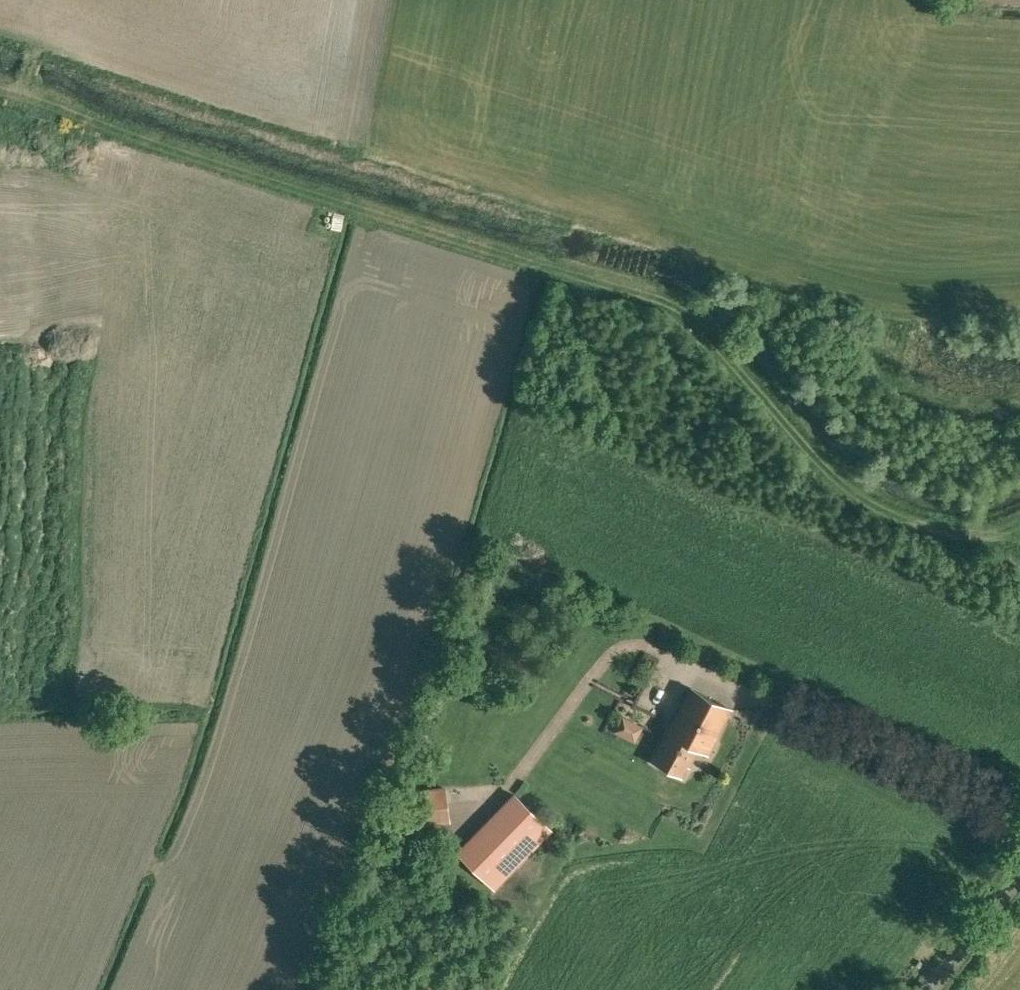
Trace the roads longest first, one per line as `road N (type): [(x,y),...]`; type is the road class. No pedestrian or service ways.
road 1 (track): [(1019,523),(972,536),(860,503),(675,300),(0,93)]
road 2 (unclassified): [(1019,874),(930,989)]

